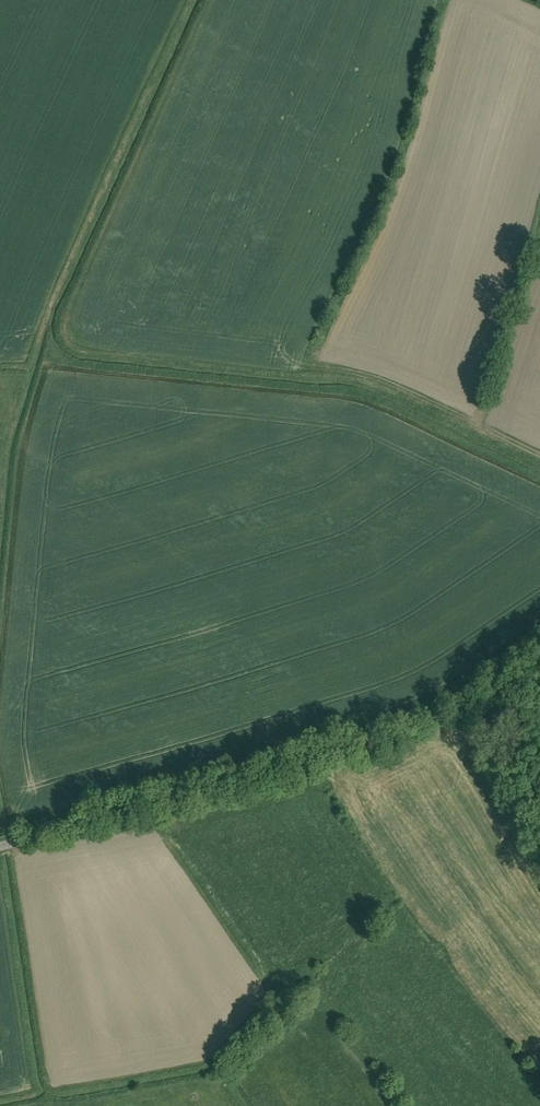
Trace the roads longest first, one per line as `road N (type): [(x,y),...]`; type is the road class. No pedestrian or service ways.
road 1 (residential): [(539,642),(476,686),(351,746),(0,846)]
road 2 (track): [(539,448),(423,391),(322,360)]

